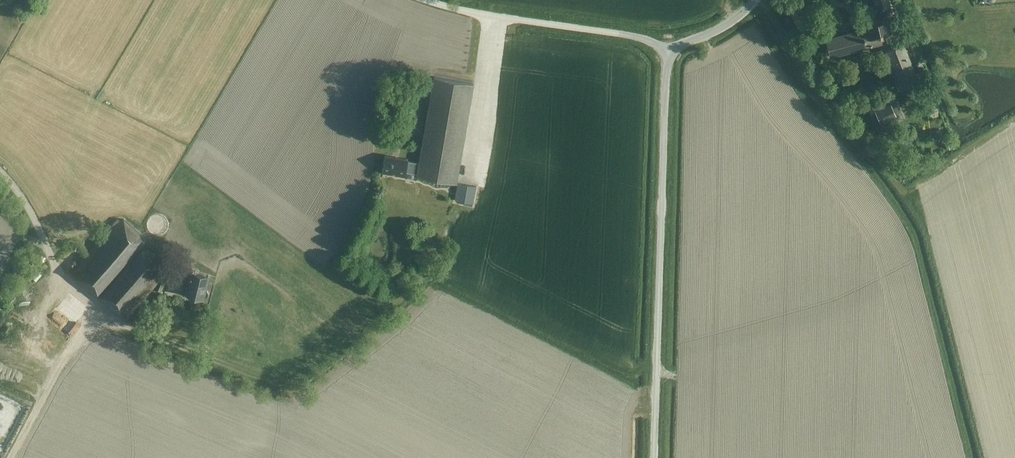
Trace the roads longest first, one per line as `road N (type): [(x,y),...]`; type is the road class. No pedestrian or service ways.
road 1 (unclassified): [(654,457),(667,47)]
road 2 (unclassified): [(667,47),(423,0)]

